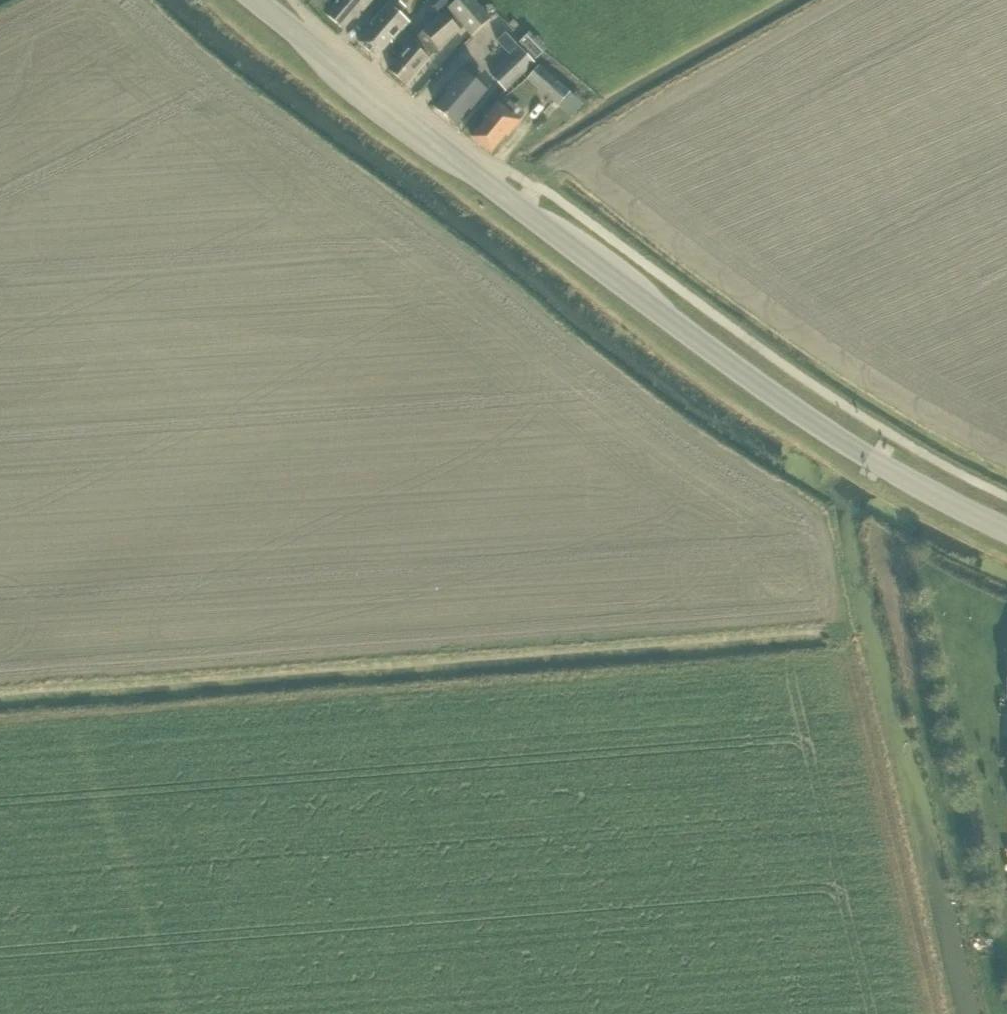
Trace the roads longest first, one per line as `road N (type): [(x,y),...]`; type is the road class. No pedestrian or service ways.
road 1 (primary): [(1006,531),(823,428),(597,266),(257,0)]

